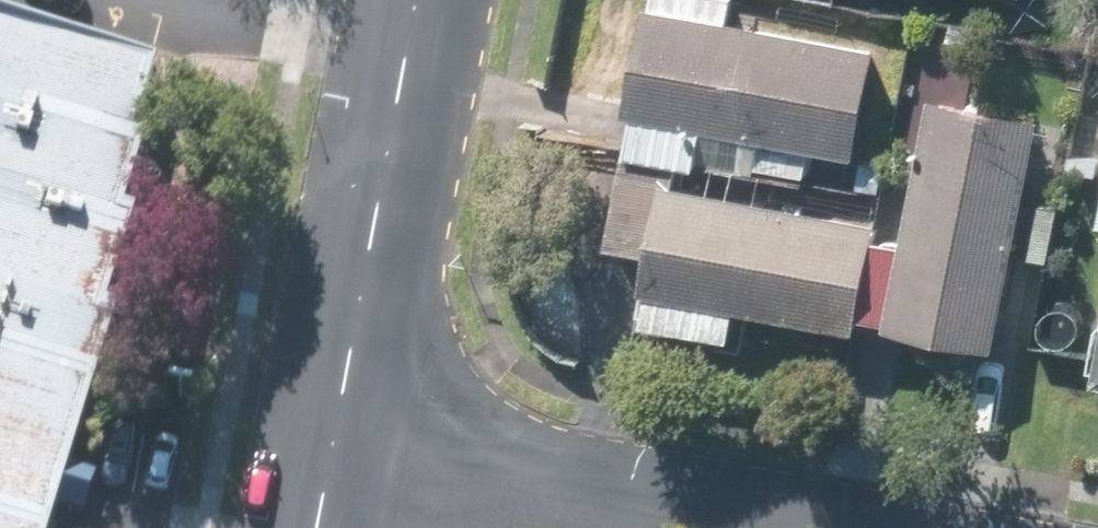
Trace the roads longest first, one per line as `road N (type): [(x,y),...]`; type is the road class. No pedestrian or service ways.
road 1 (residential): [(330,420),(882,527)]
road 2 (tertiary): [(330,420),(413,0)]

